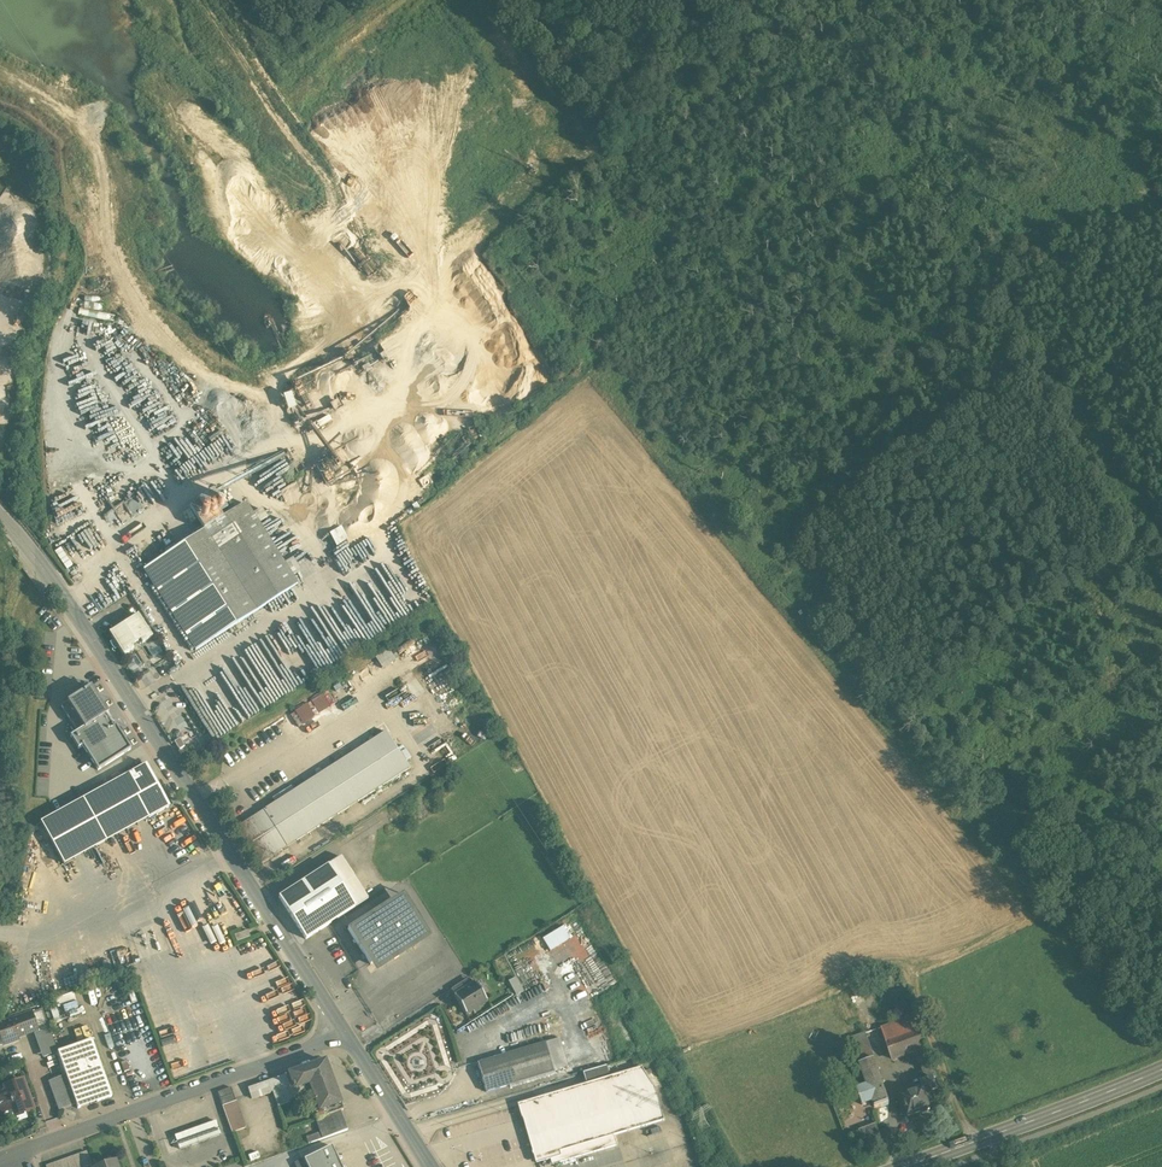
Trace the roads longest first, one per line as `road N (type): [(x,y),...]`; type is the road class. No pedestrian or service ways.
road 1 (track): [(972,1143),(909,979),(1029,923),(1027,899),(600,385),(585,383),(491,462)]
road 2 (tertiary): [(345,1034),(58,589),(0,517)]
road 3 (residential): [(345,1034),(33,1148),(7,1166)]
road 4 (secondary): [(1161,1071),(906,1166)]
road 5 (track): [(1161,657),(959,795)]
road 6 (tertiary): [(430,1166),(345,1034)]

